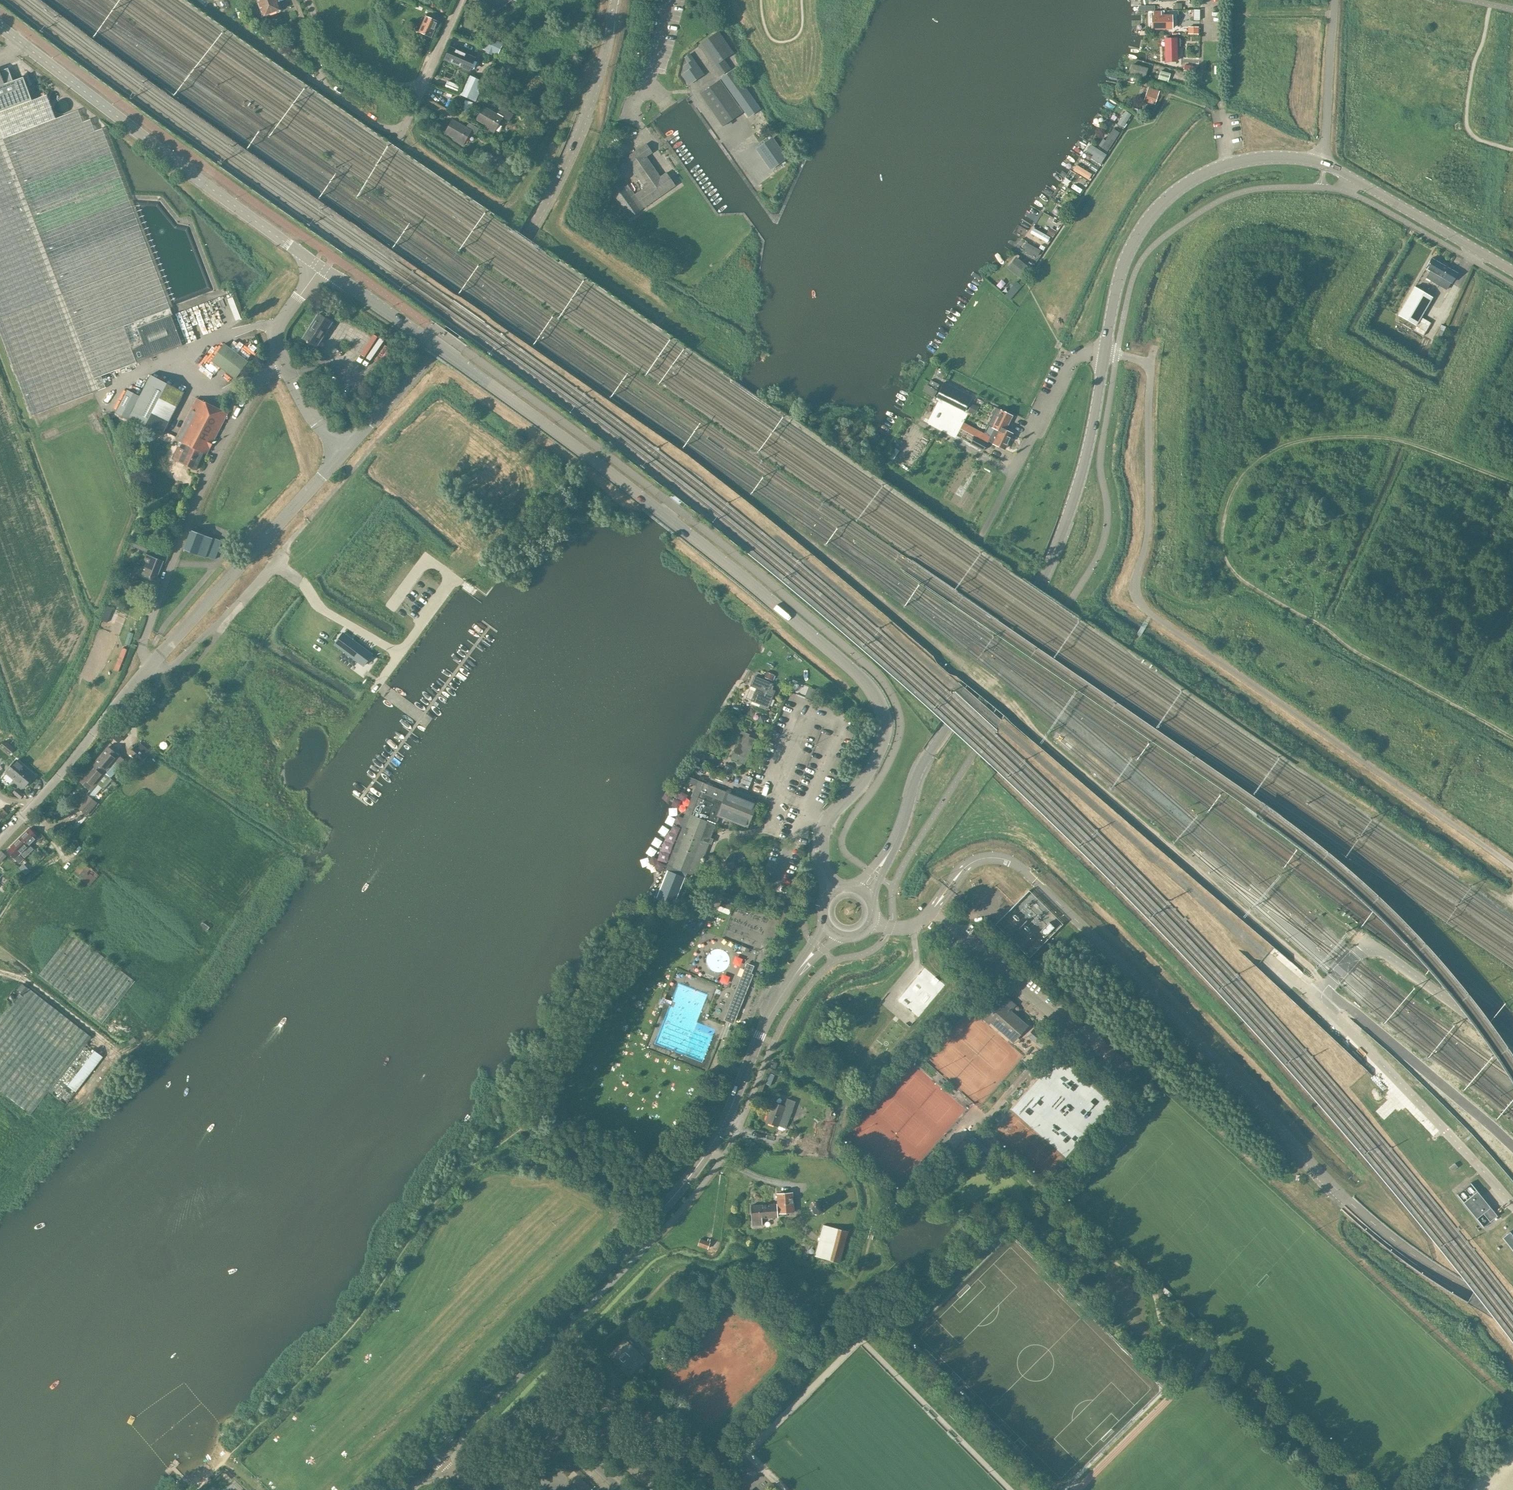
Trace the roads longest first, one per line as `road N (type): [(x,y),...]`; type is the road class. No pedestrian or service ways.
road 1 (tertiary): [(832,892),(819,856),(824,823),(867,776),(882,743),(869,689),(674,523),(317,262)]
road 2 (secondary): [(427,1450),(691,1176),(775,1004),(831,931)]
road 3 (secondary): [(862,891),(894,844),(928,754),(1006,640),(1053,553),(1083,462),(1104,351)]
road 4 (unclassified): [(343,452),(526,235),(588,112),(615,0)]
road 5 (track): [(1011,704),(1325,989)]
road 6 (tertiary): [(317,262),(0,27)]
road 7 (residential): [(282,360),(253,387),(197,494),(141,647),(151,665)]
road 8 (secondary): [(1323,163),(1252,158),(1203,173),(1163,199),(1123,262),(1104,351)]
road 9 (tertiary): [(151,665),(343,452)]
road 10 (tertiary): [(0,840),(151,665)]
road 11 (secondary): [(1512,270),(1323,163)]
road 12 (track): [(276,564),(416,398)]
road 13 (unclassified): [(1334,0),(1323,163)]
road 14 (track): [(138,1042),(109,1046),(32,984),(0,972)]
road 15 (unclassified): [(669,0),(649,83),(631,118)]

